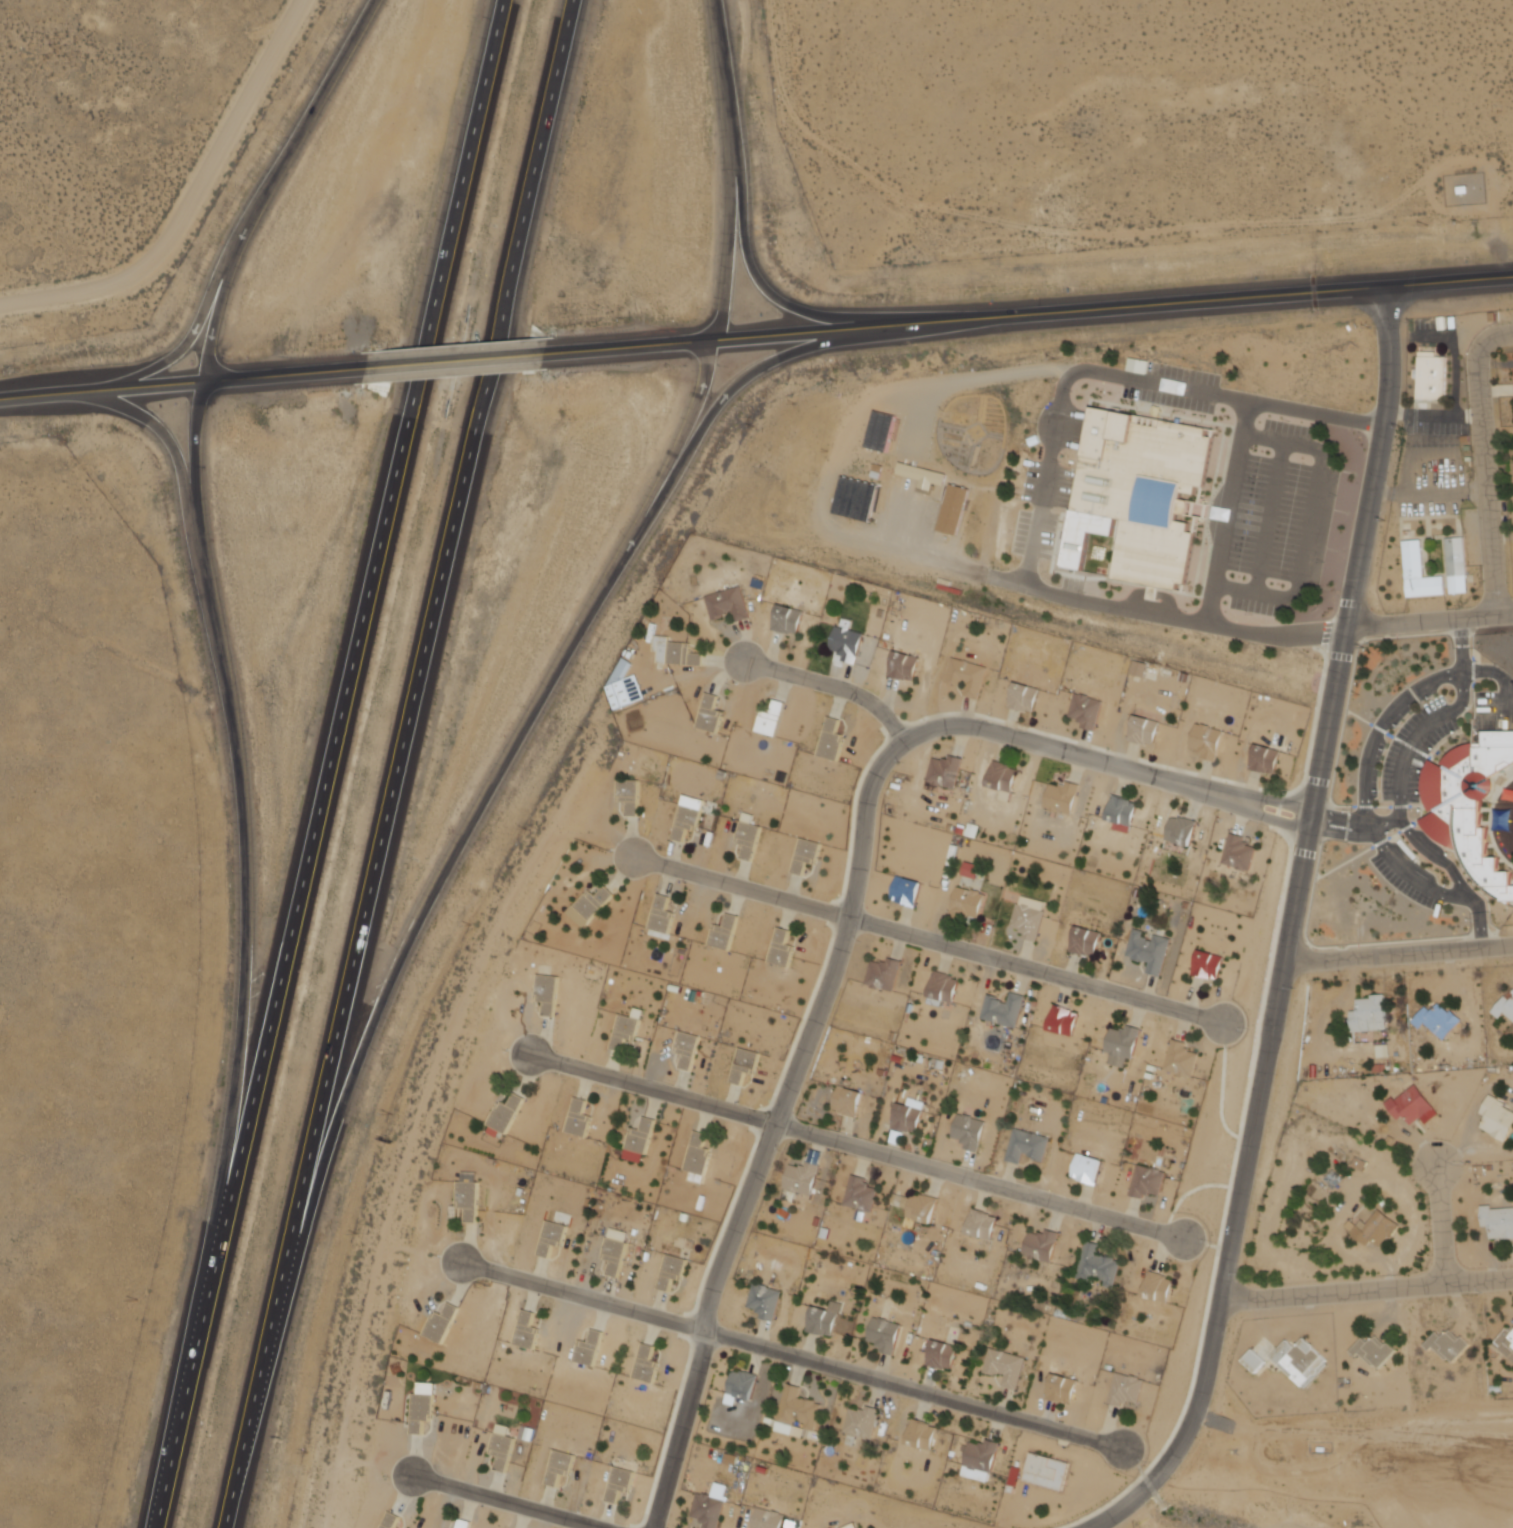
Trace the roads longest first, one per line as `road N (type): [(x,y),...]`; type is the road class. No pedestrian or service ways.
road 1 (motorway): [(506,0),(207,1314)]
road 2 (motorway): [(295,1263),(347,1097),(440,880),(561,660),(732,388),(762,365),(838,341),(1081,310)]
road 3 (residential): [(1386,286),(1392,354),(1385,424),(1201,1388),(1148,1483),(1083,1527)]
road 4 (motorway): [(295,1263),(342,1026),(579,0)]
road 5 (residential): [(1140,774),(955,723),(923,731),(888,756),(870,793),(839,957),(709,1305),(656,1527)]
road 6 (primary): [(1512,275),(549,344)]
road 7 (motorway): [(208,373),(195,438),(199,517),(240,753),(252,888),(231,1159),(207,1314)]
road 8 (residential): [(463,1263),(1124,1450)]
road 9 (residential): [(533,1056),(1183,1238)]
road 10 (residential): [(630,858),(1223,1022)]
road 11 (motorway): [(378,0),(189,338),(96,383)]
road 12 (motorway): [(857,321),(773,288),(754,254),(719,0)]
road 13 (residential): [(1499,616),(1477,357),(1486,340),(1512,331)]
road 14 (residential): [(1220,1297),(1512,1275)]
road 15 (motorway): [(235,1527),(295,1263)]
road 16 (motorway): [(30,392),(133,404),(182,454),(199,517)]
road 17 (motorway): [(716,331),(726,281),(731,98)]
road 18 (residential): [(1283,963),(1512,945)]
road 19 (motorway): [(207,1314),(162,1527)]
road 20 (residential): [(0,396),(208,373)]
road 21 (residential): [(603,1527),(412,1474)]
road 22 (motorway): [(647,516),(700,395),(716,331)]
road 23 (primary): [(549,344),(364,360)]
road 24 (residential): [(903,741),(853,692),(744,659)]
road 25 (residential): [(1140,774),(1308,828)]
road 26 (residential): [(1311,809),(1140,774)]
road 27 (residential): [(1346,628),(1512,615)]
road 28 (primary): [(364,360),(208,373)]

